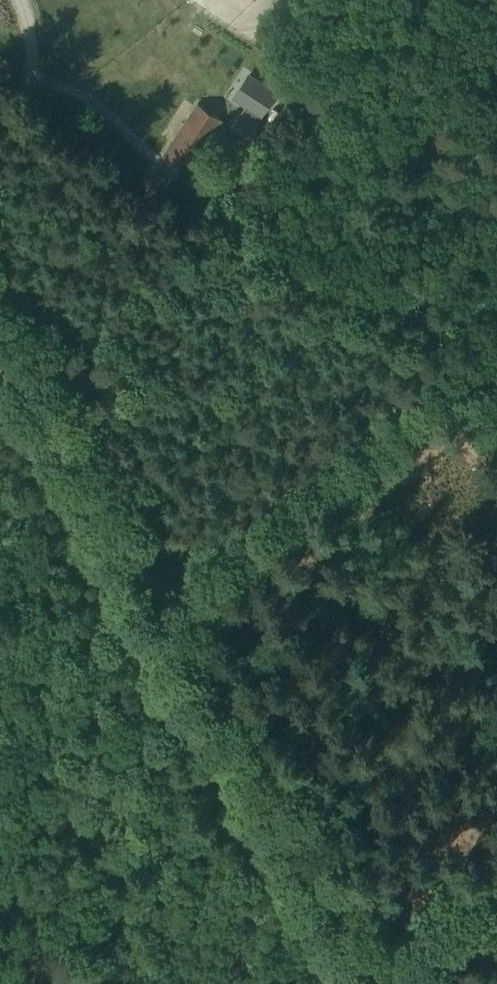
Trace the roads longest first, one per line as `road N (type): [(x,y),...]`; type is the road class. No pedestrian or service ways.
road 1 (track): [(182,628),(388,983)]
road 2 (track): [(182,628),(496,371)]
road 3 (track): [(0,316),(182,628)]

